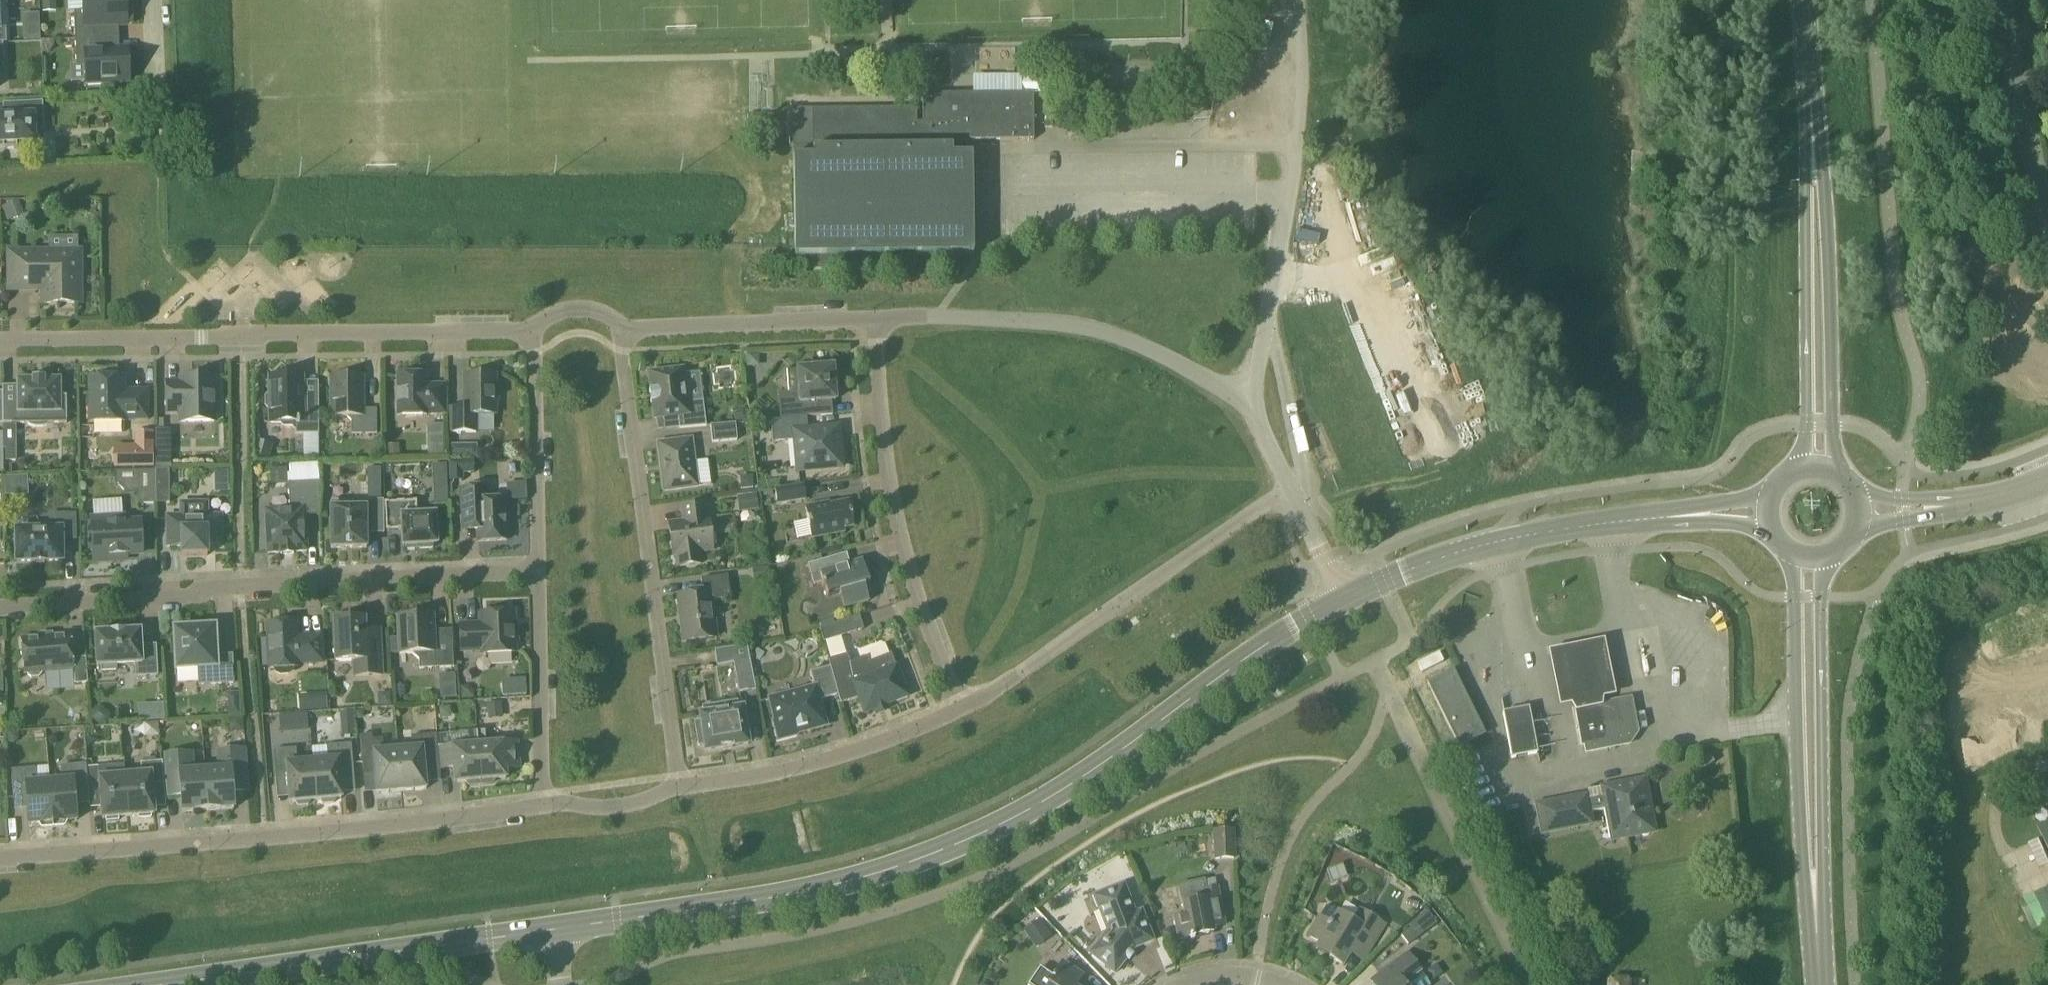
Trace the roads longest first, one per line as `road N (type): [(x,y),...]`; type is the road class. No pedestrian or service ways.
road 1 (residential): [(557,930),(784,900),(931,854),(1028,813),(1346,598)]
road 2 (residential): [(0,860),(542,806)]
road 3 (residential): [(0,604),(542,571)]
road 4 (residential): [(0,339),(537,329)]
road 5 (residential): [(678,789),(621,325)]
road 6 (residential): [(961,711),(909,566),(884,462),(876,320)]
road 7 (residential): [(876,320),(1013,317),(1146,341),(1257,405)]
road 8 (residential): [(961,711),(1294,489)]
road 9 (residential): [(176,984),(557,930)]
road 10 (secondary): [(1816,903),(1823,853),(1823,587),(1835,553)]
road 11 (secondary): [(1795,553),(1802,854),(1816,903)]
road 12 (secondary): [(1838,473),(1824,191),(1813,150)]
road 13 (unclassified): [(1270,319),(1305,104),(1299,0)]
road 14 (secondary): [(1813,150),(1802,468)]
road 15 (residential): [(678,789),(860,750),(961,711)]
road 16 (unclassified): [(1486,544),(1622,521),(1769,516)]
road 17 (residential): [(621,325),(876,320)]
road 18 (residential): [(542,571),(537,329)]
road 19 (residential): [(542,806),(542,571)]
road 20 (residential): [(2047,218),(2005,0)]
road 21 (tertiary): [(1861,510),(1971,502),(2047,481)]
road 22 (unclassified): [(1294,489),(1302,463),(1270,319)]
road 23 (secondary): [(1813,150),(1804,0)]
road 24 (residential): [(1346,598),(1486,544)]
road 25 (residential): [(542,806),(644,805),(678,789)]
road 26 (unclassified): [(1346,598),(1294,489)]

